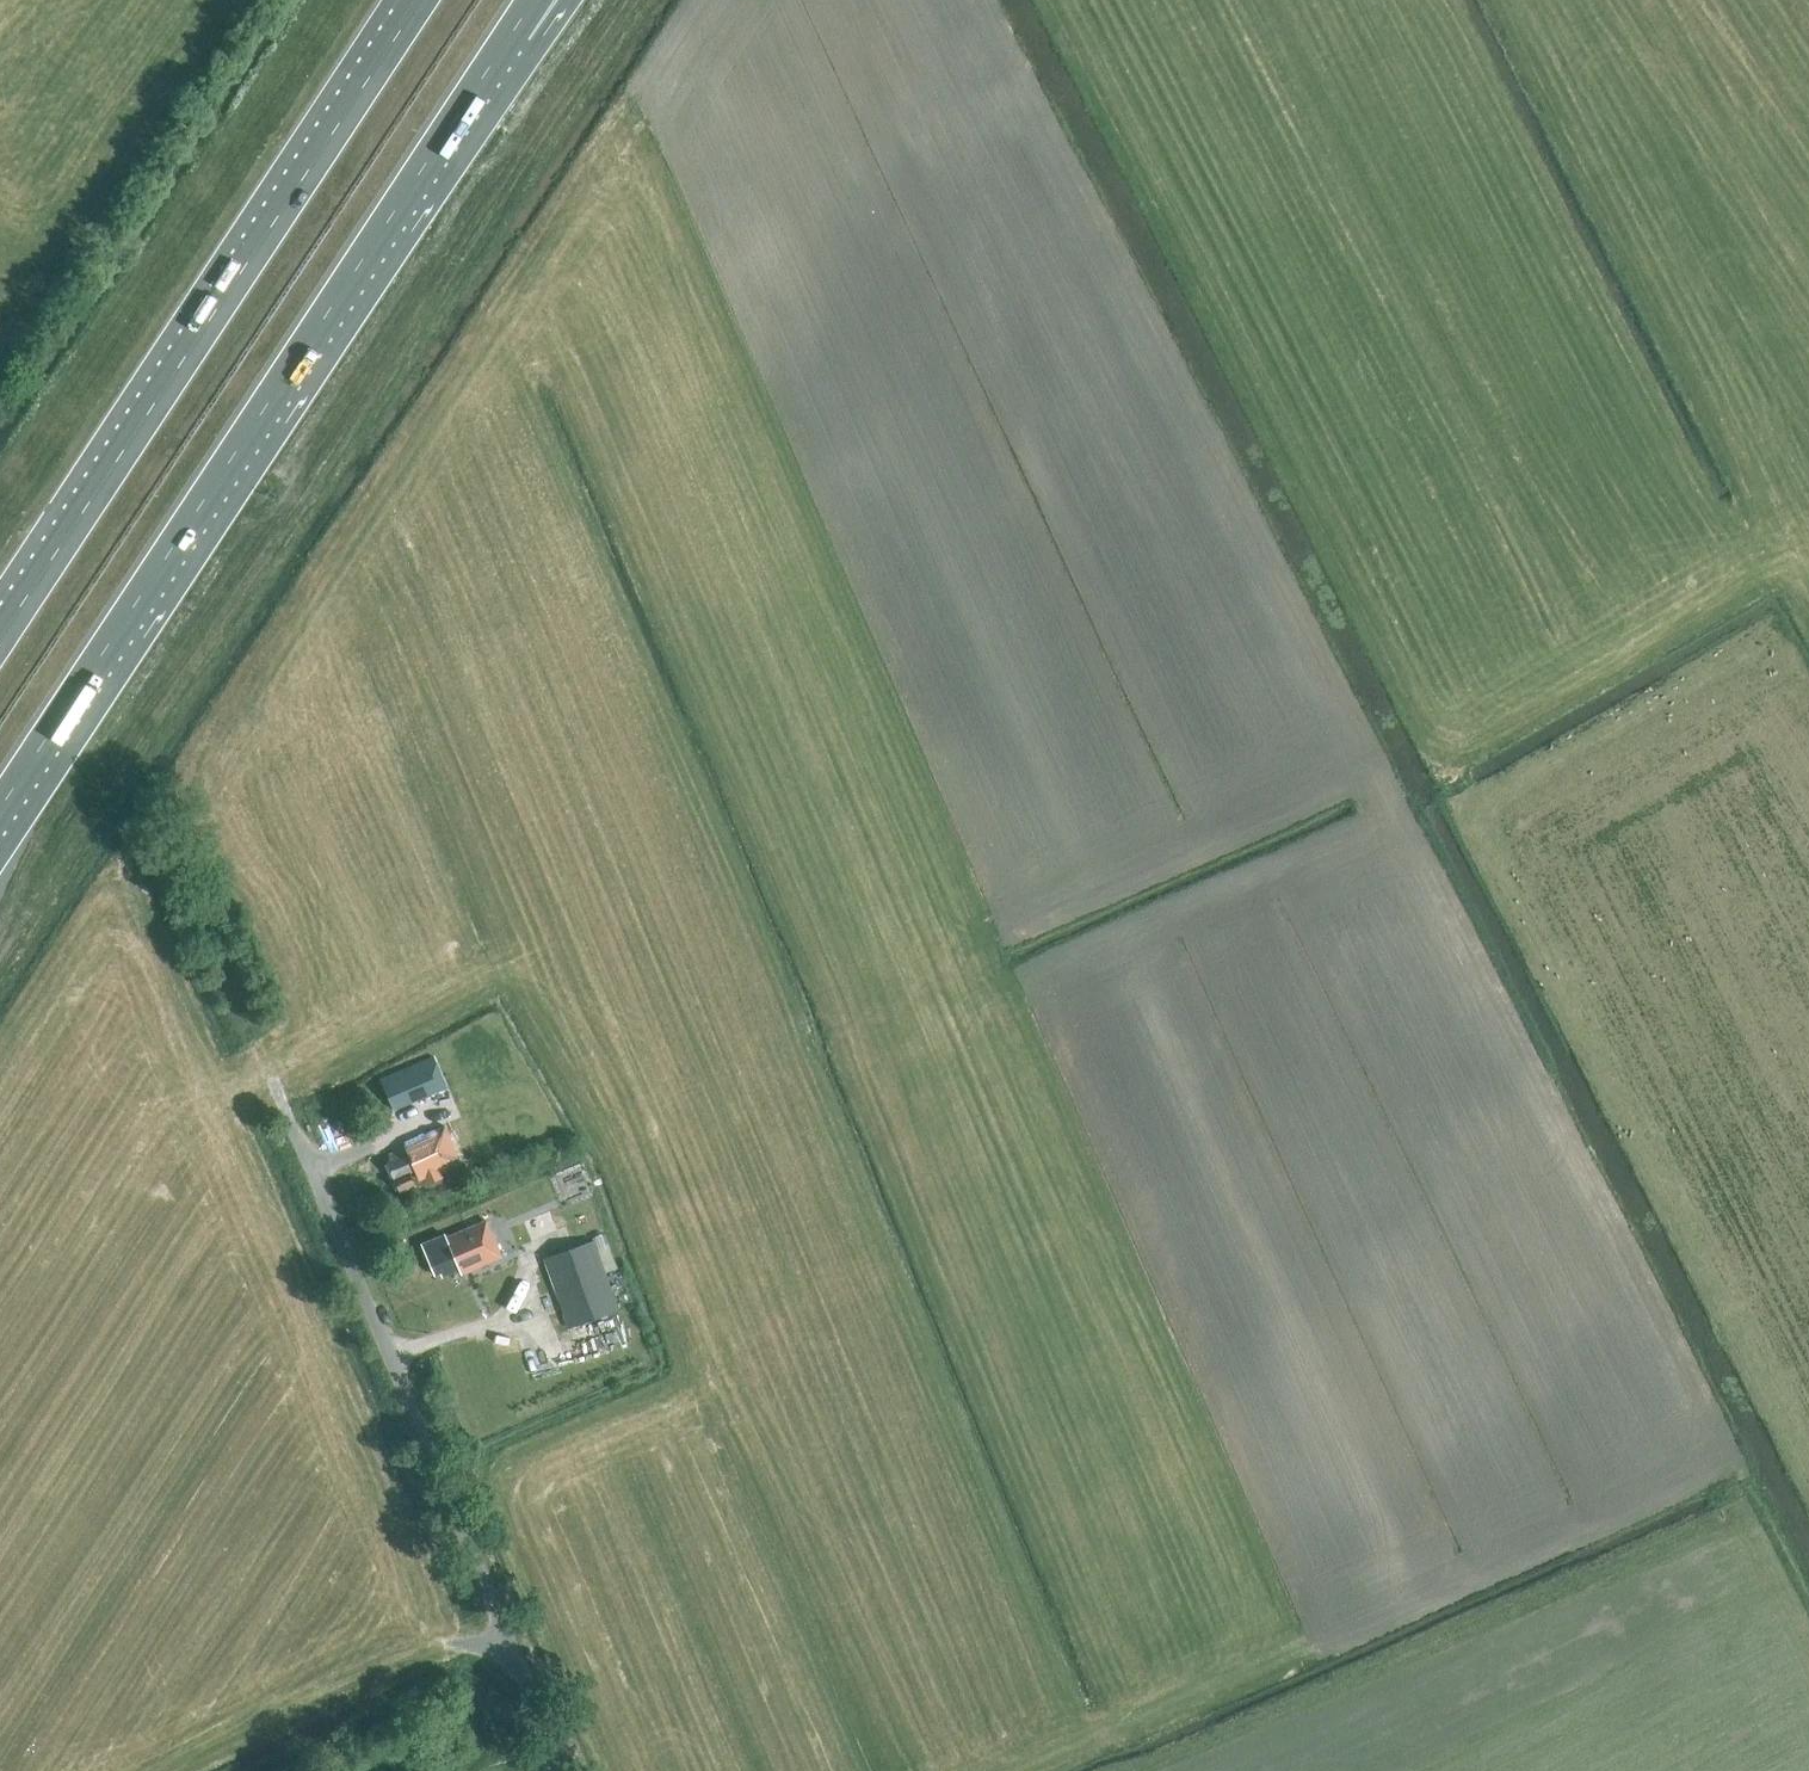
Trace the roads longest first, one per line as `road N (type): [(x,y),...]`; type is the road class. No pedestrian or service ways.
road 1 (motorway): [(0,809),(472,93)]
road 2 (motorway): [(420,0),(0,639)]
road 3 (unclassified): [(564,1770),(272,1081)]
road 4 (motorway): [(472,93),(531,53),(567,0)]

